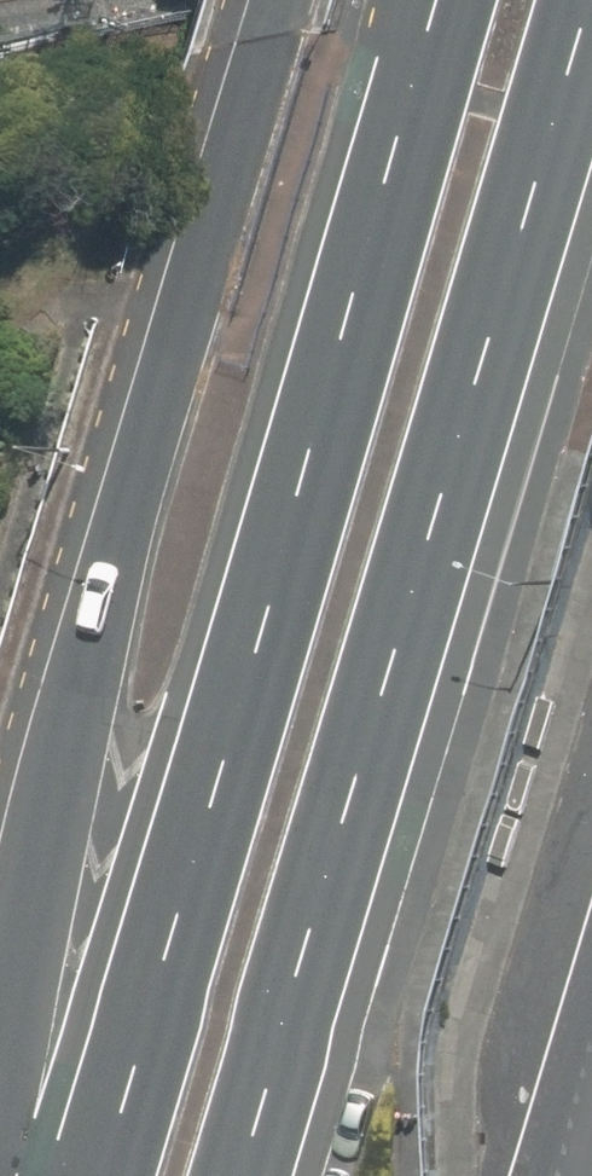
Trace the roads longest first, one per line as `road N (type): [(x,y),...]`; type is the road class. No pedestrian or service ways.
road 1 (primary): [(103,1175),(455,0)]
road 2 (primary): [(591,55),(244,1175)]
road 3 (primary): [(0,1061),(55,780),(183,321),(285,0)]

